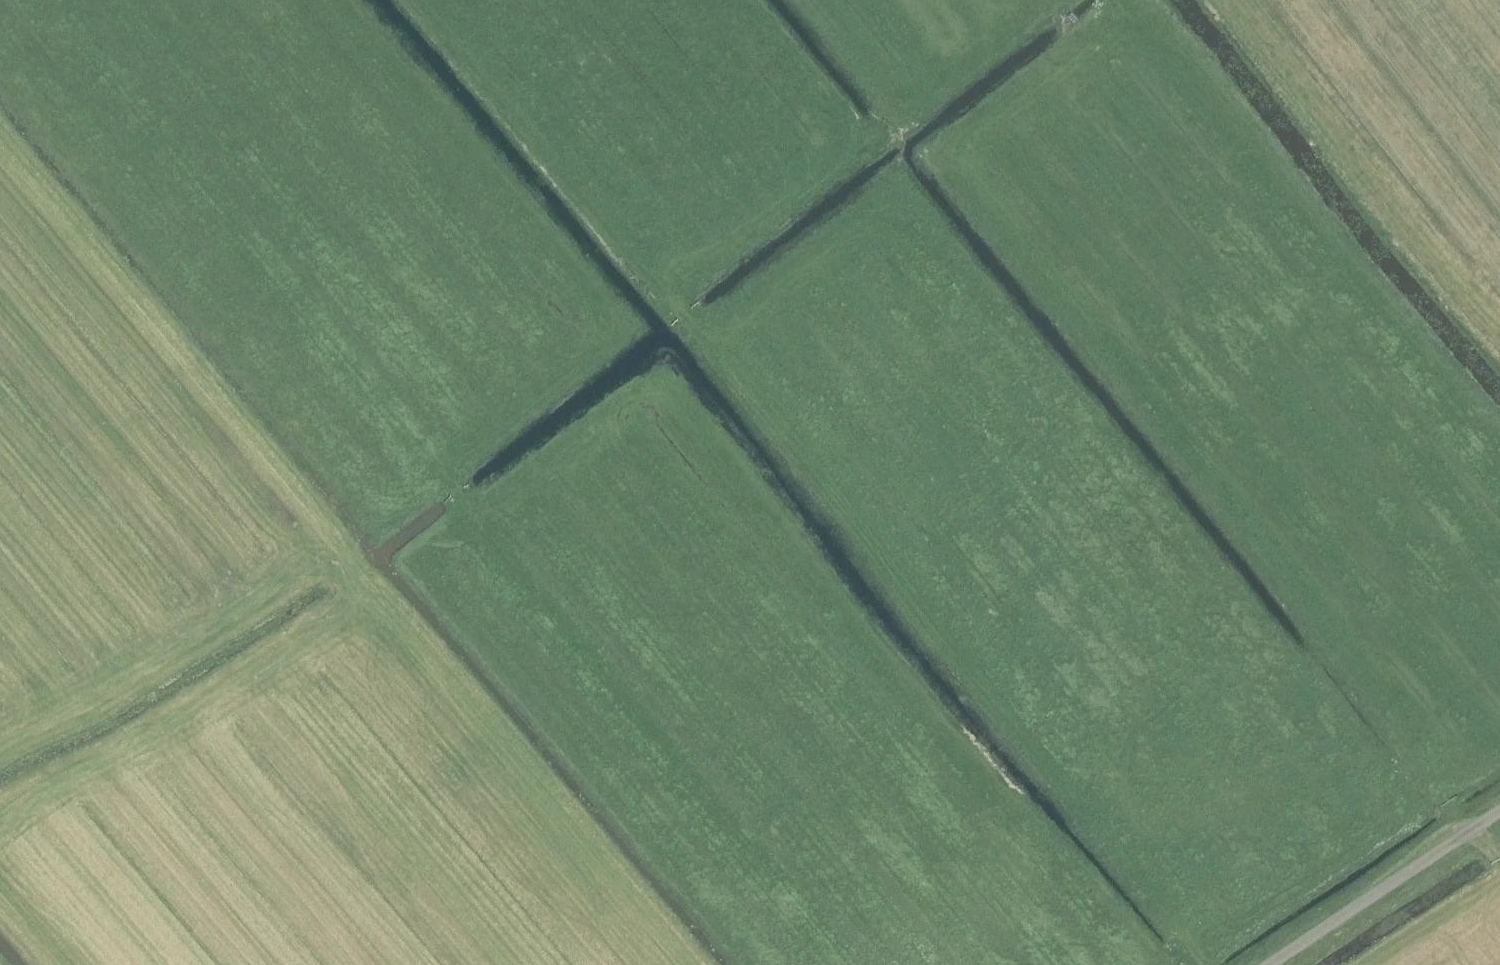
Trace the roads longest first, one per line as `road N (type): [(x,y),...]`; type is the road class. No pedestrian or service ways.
road 1 (unclassified): [(1271,964),(1499,812)]

